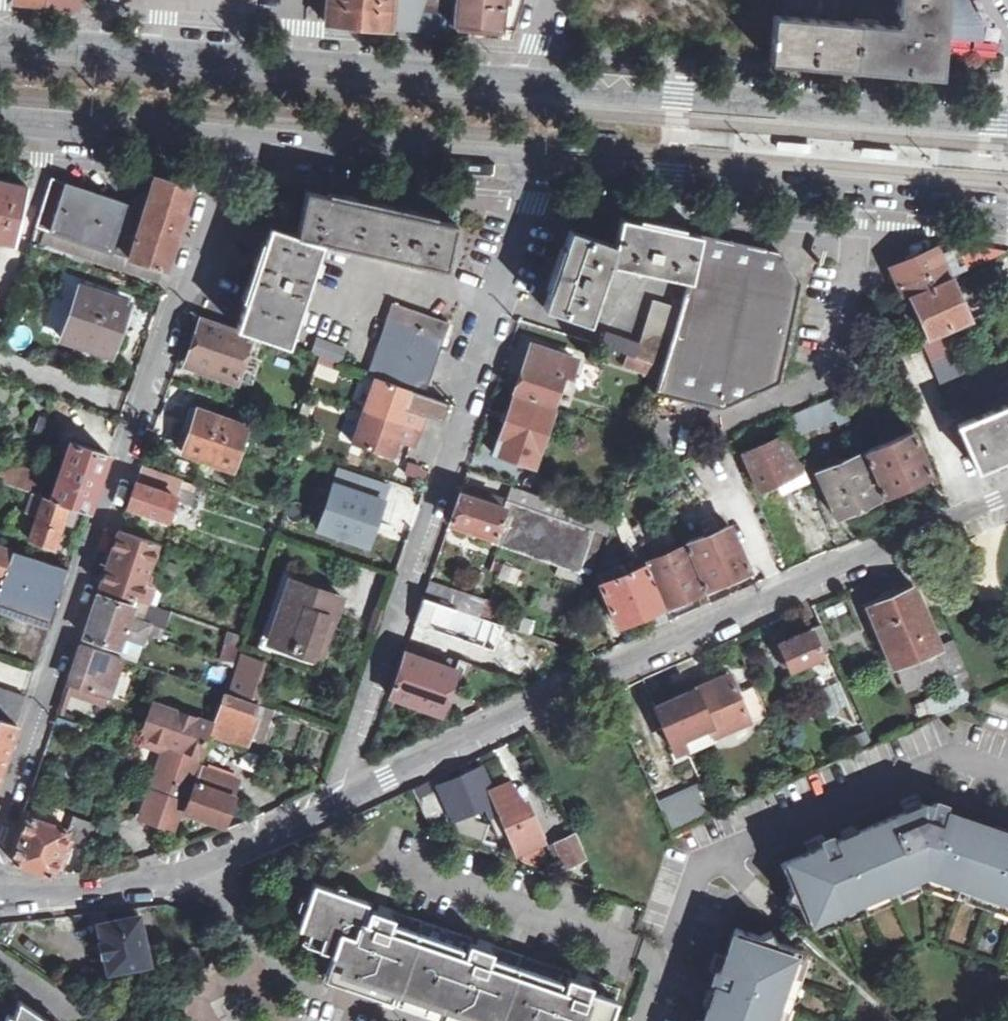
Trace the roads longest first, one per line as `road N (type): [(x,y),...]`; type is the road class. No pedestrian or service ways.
road 1 (secondary): [(1007,120),(0,38)]
road 2 (residential): [(336,805),(1007,503)]
road 3 (residential): [(0,828),(237,142)]
road 4 (residential): [(336,805),(542,165)]
road 5 (secondary): [(542,165),(1007,205)]
road 6 (residential): [(0,890),(137,884),(204,867),(336,805)]
road 7 (secondary): [(237,142),(542,165)]
road 8 (secondary): [(0,121),(237,142)]

